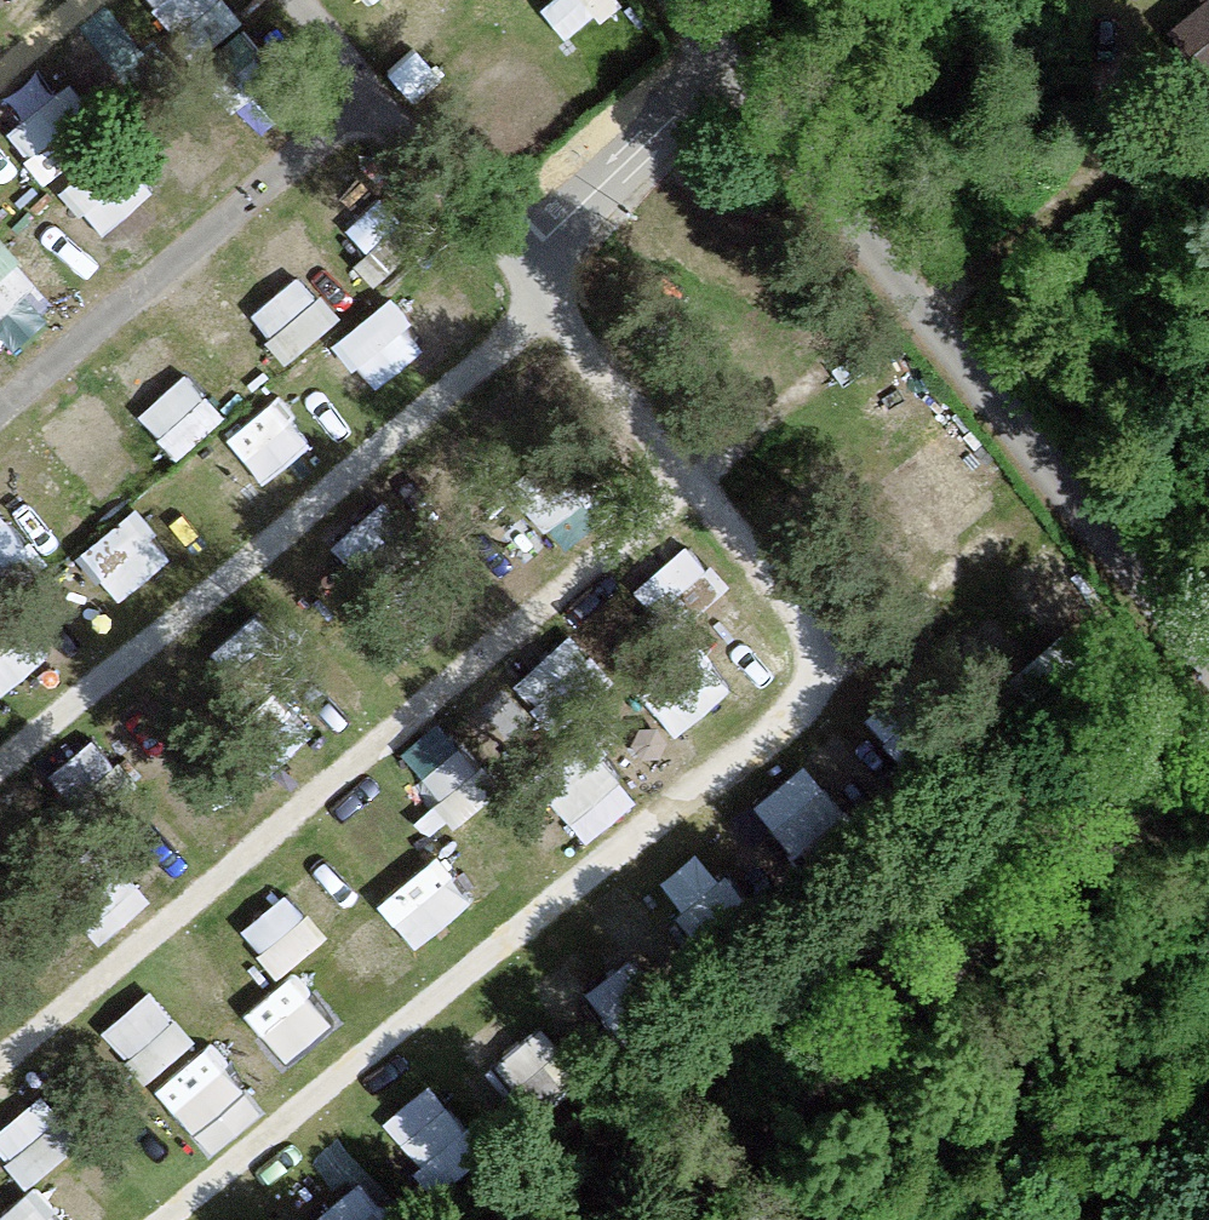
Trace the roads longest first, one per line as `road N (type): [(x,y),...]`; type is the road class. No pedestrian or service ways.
road 1 (residential): [(1208,666),(668,0)]
road 2 (track): [(543,1219),(1208,682)]

